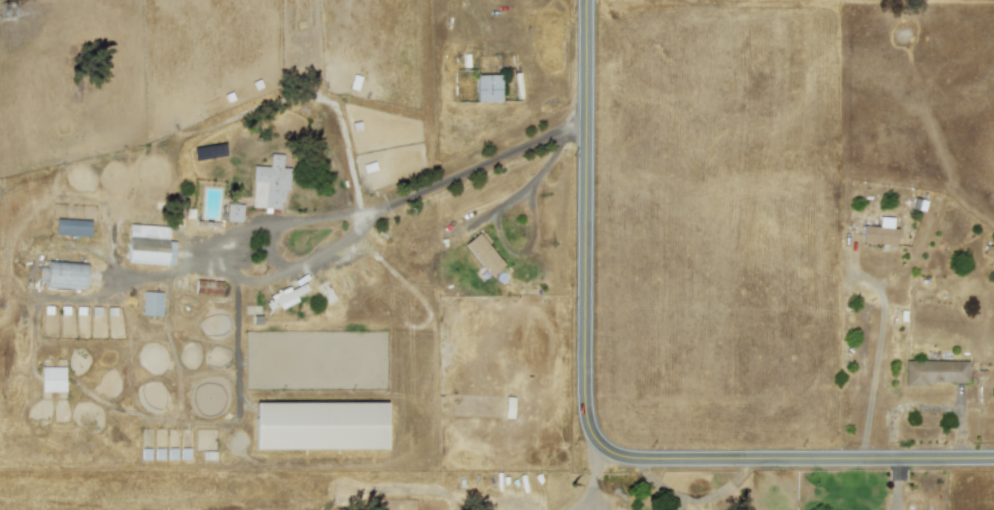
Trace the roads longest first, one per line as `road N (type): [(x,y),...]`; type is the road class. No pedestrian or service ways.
road 1 (tertiary): [(585,0),(583,386),(586,422),(601,447),(624,460),(993,458)]

